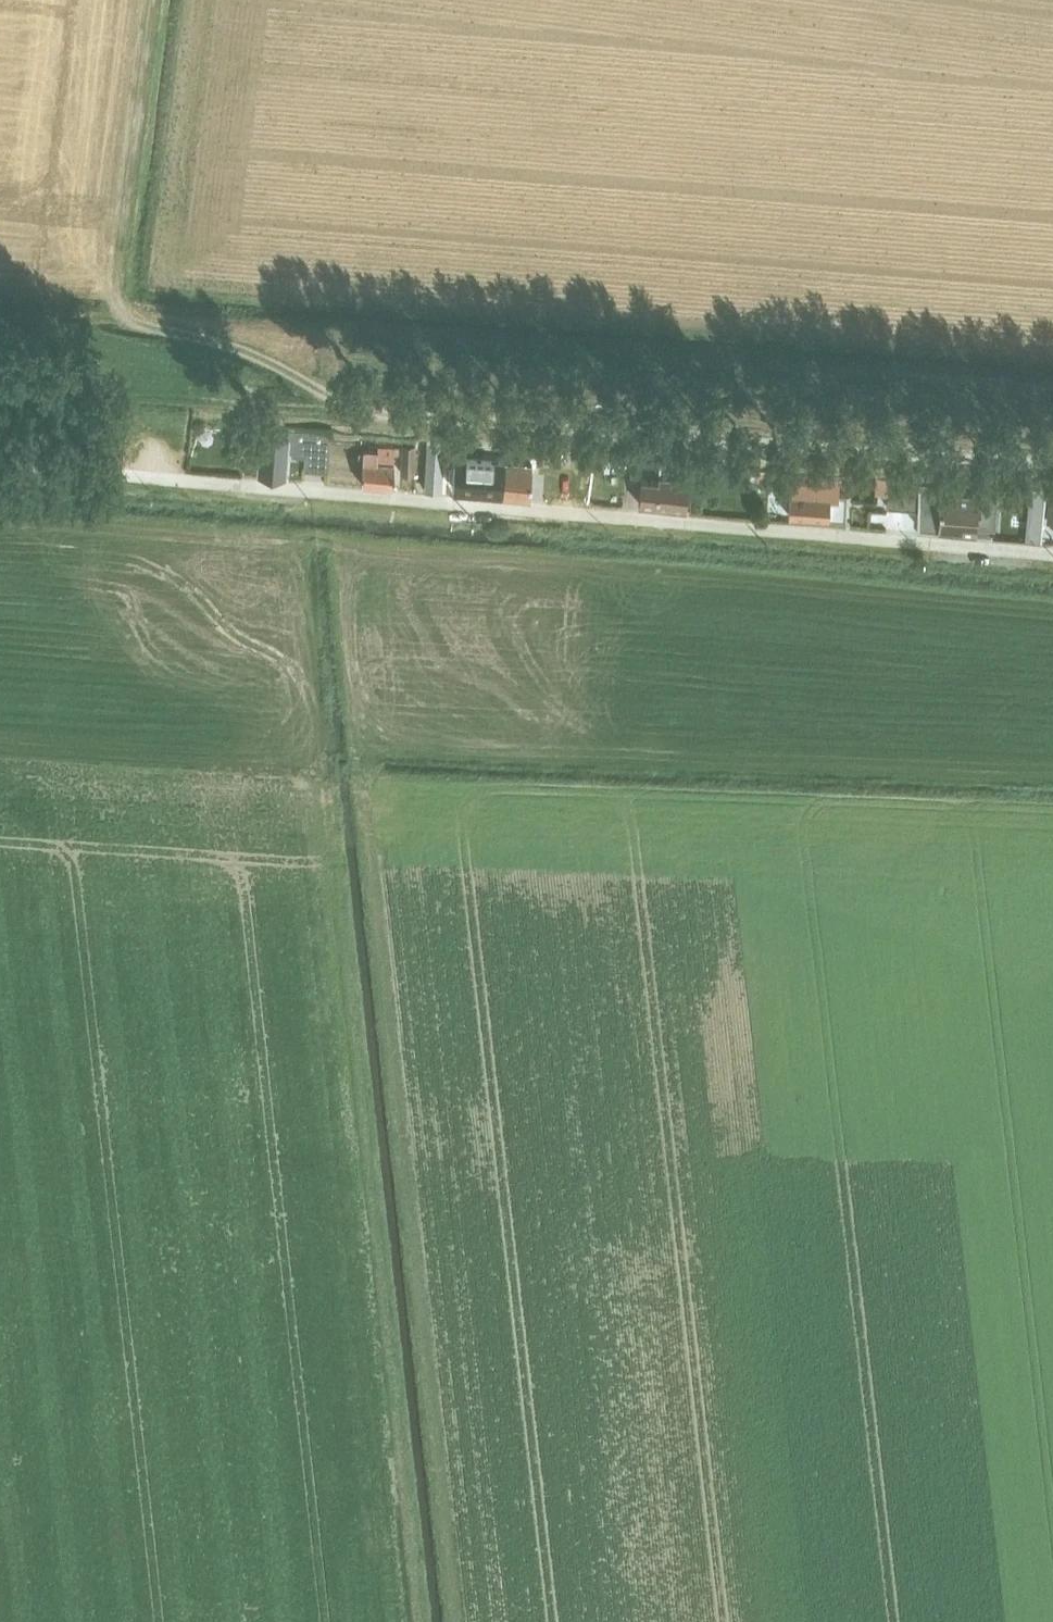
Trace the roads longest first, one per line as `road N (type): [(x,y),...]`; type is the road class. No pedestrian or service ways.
road 1 (track): [(152,0),(115,294),(121,323),(182,335),(265,366),(333,407),(1052,463)]
road 2 (unclassified): [(1052,556),(119,476)]
road 3 (track): [(0,318),(121,323)]

